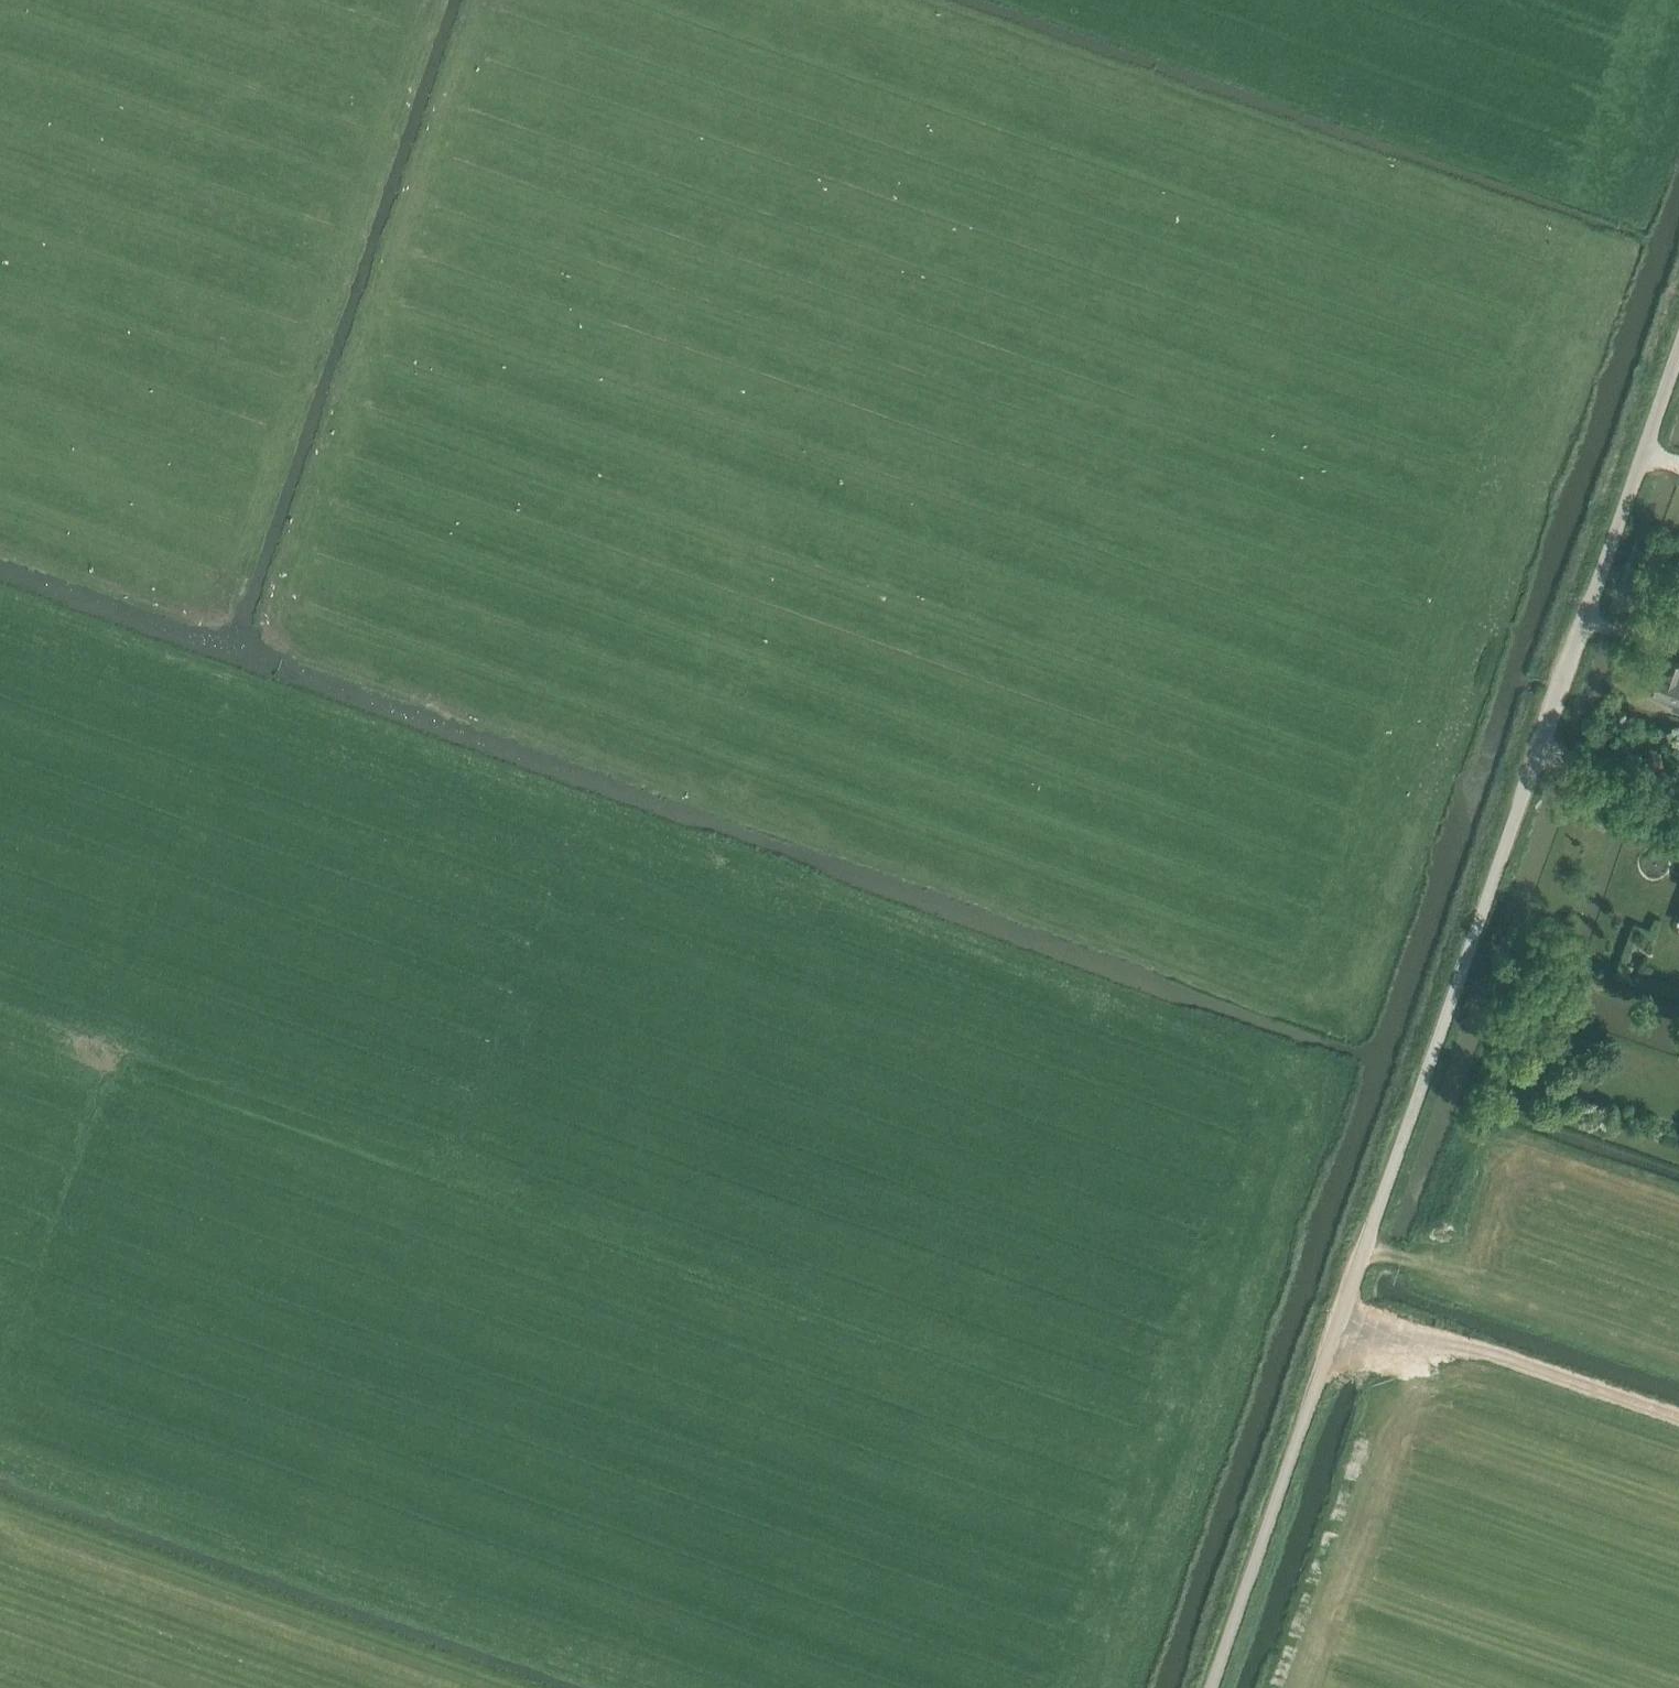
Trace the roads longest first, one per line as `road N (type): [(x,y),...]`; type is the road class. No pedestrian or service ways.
road 1 (unclassified): [(1216,1687),(1678,360)]

